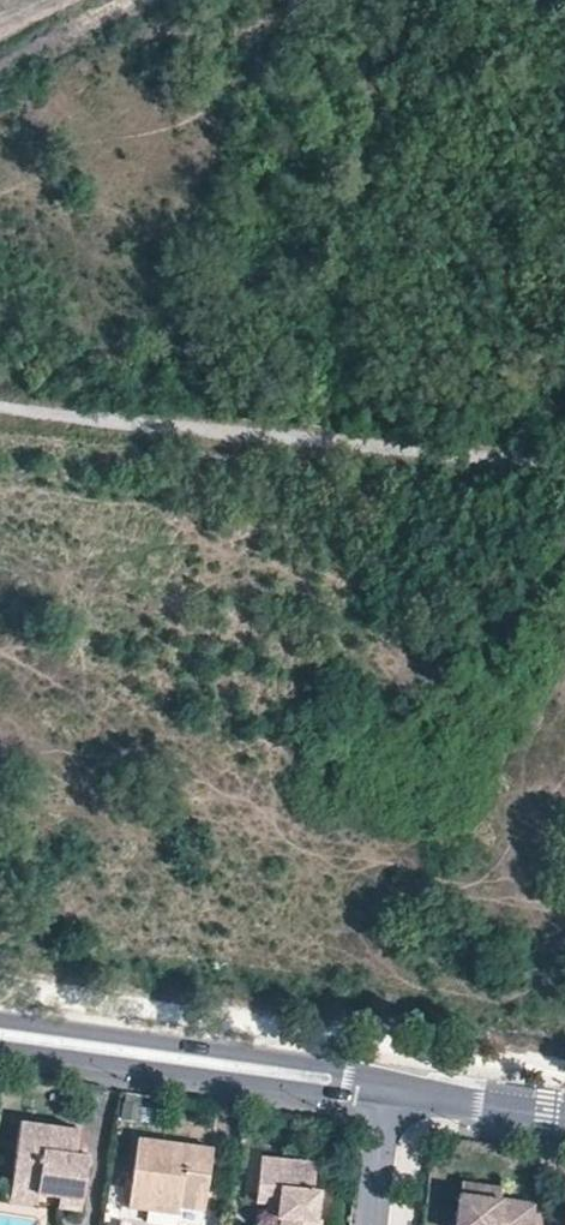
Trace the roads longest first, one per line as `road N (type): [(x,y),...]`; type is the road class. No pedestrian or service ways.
road 1 (track): [(564,462),(0,405)]
road 2 (residential): [(0,1033),(388,1089)]
road 3 (residential): [(388,1089),(564,1115)]
road 4 (track): [(142,0),(0,71)]
road 5 (residential): [(372,1224),(388,1089)]

